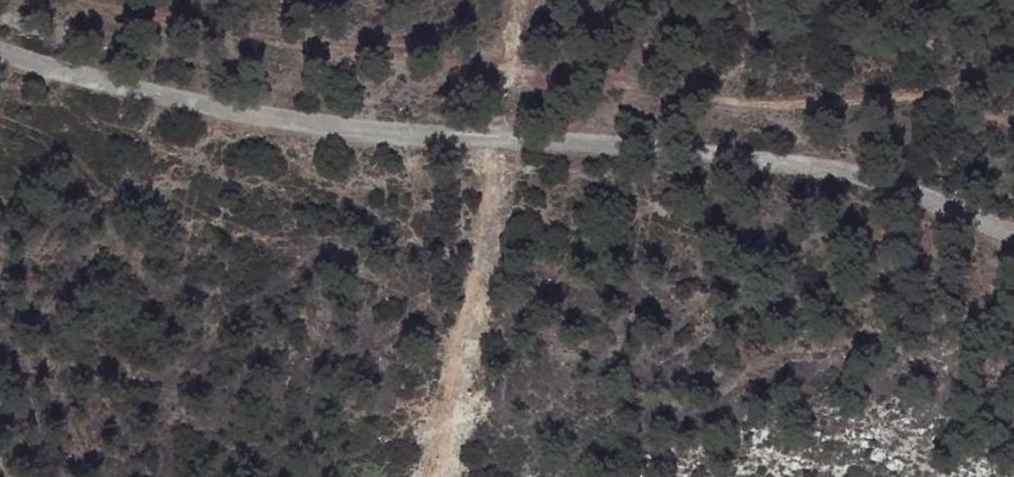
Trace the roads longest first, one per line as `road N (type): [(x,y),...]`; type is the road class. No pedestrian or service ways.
road 1 (unclassified): [(0,52),(128,87),(340,124),(837,172),(1013,236)]
road 2 (track): [(67,0),(210,32),(471,50),(720,92),(838,104),(978,89),(1013,104)]

